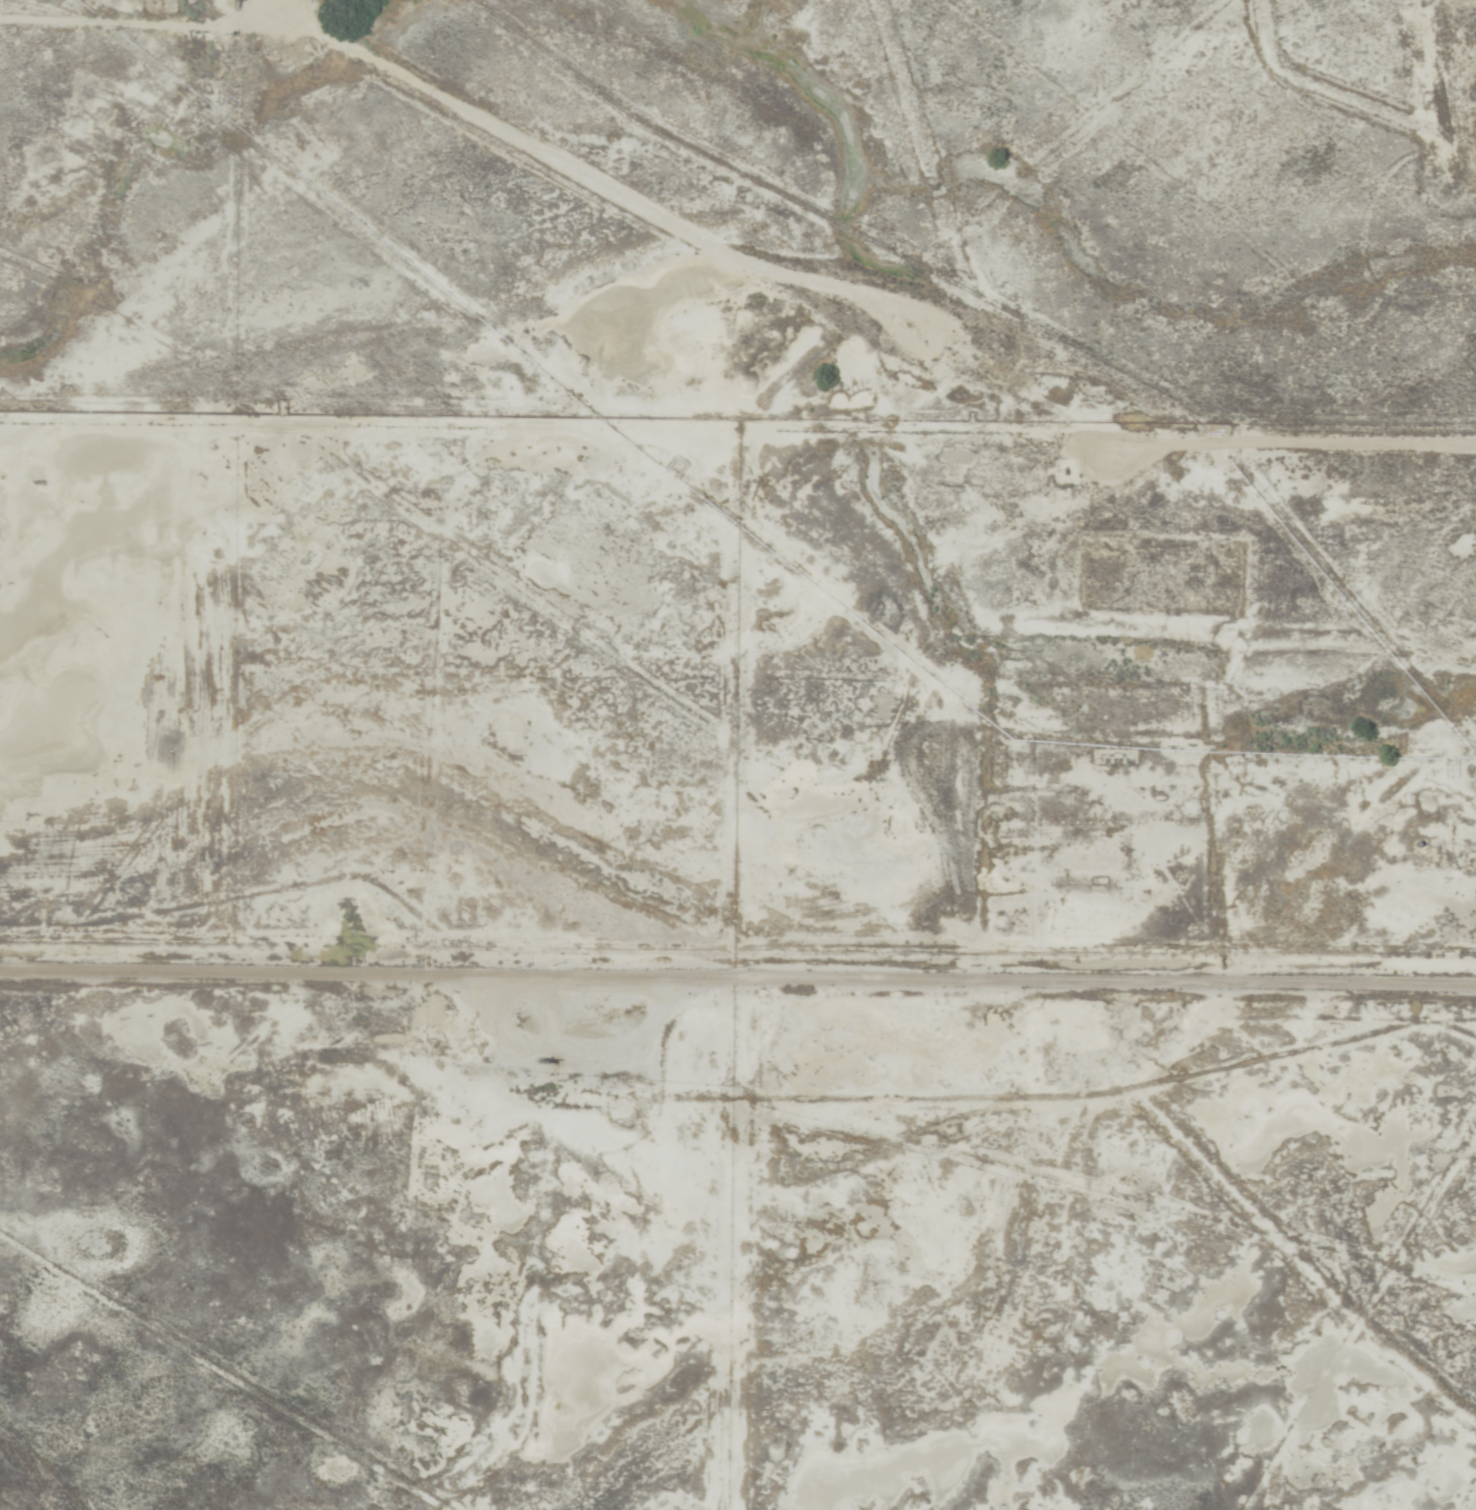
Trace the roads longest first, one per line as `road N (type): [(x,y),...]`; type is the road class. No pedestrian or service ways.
road 1 (track): [(1475,982),(744,978),(0,959)]

